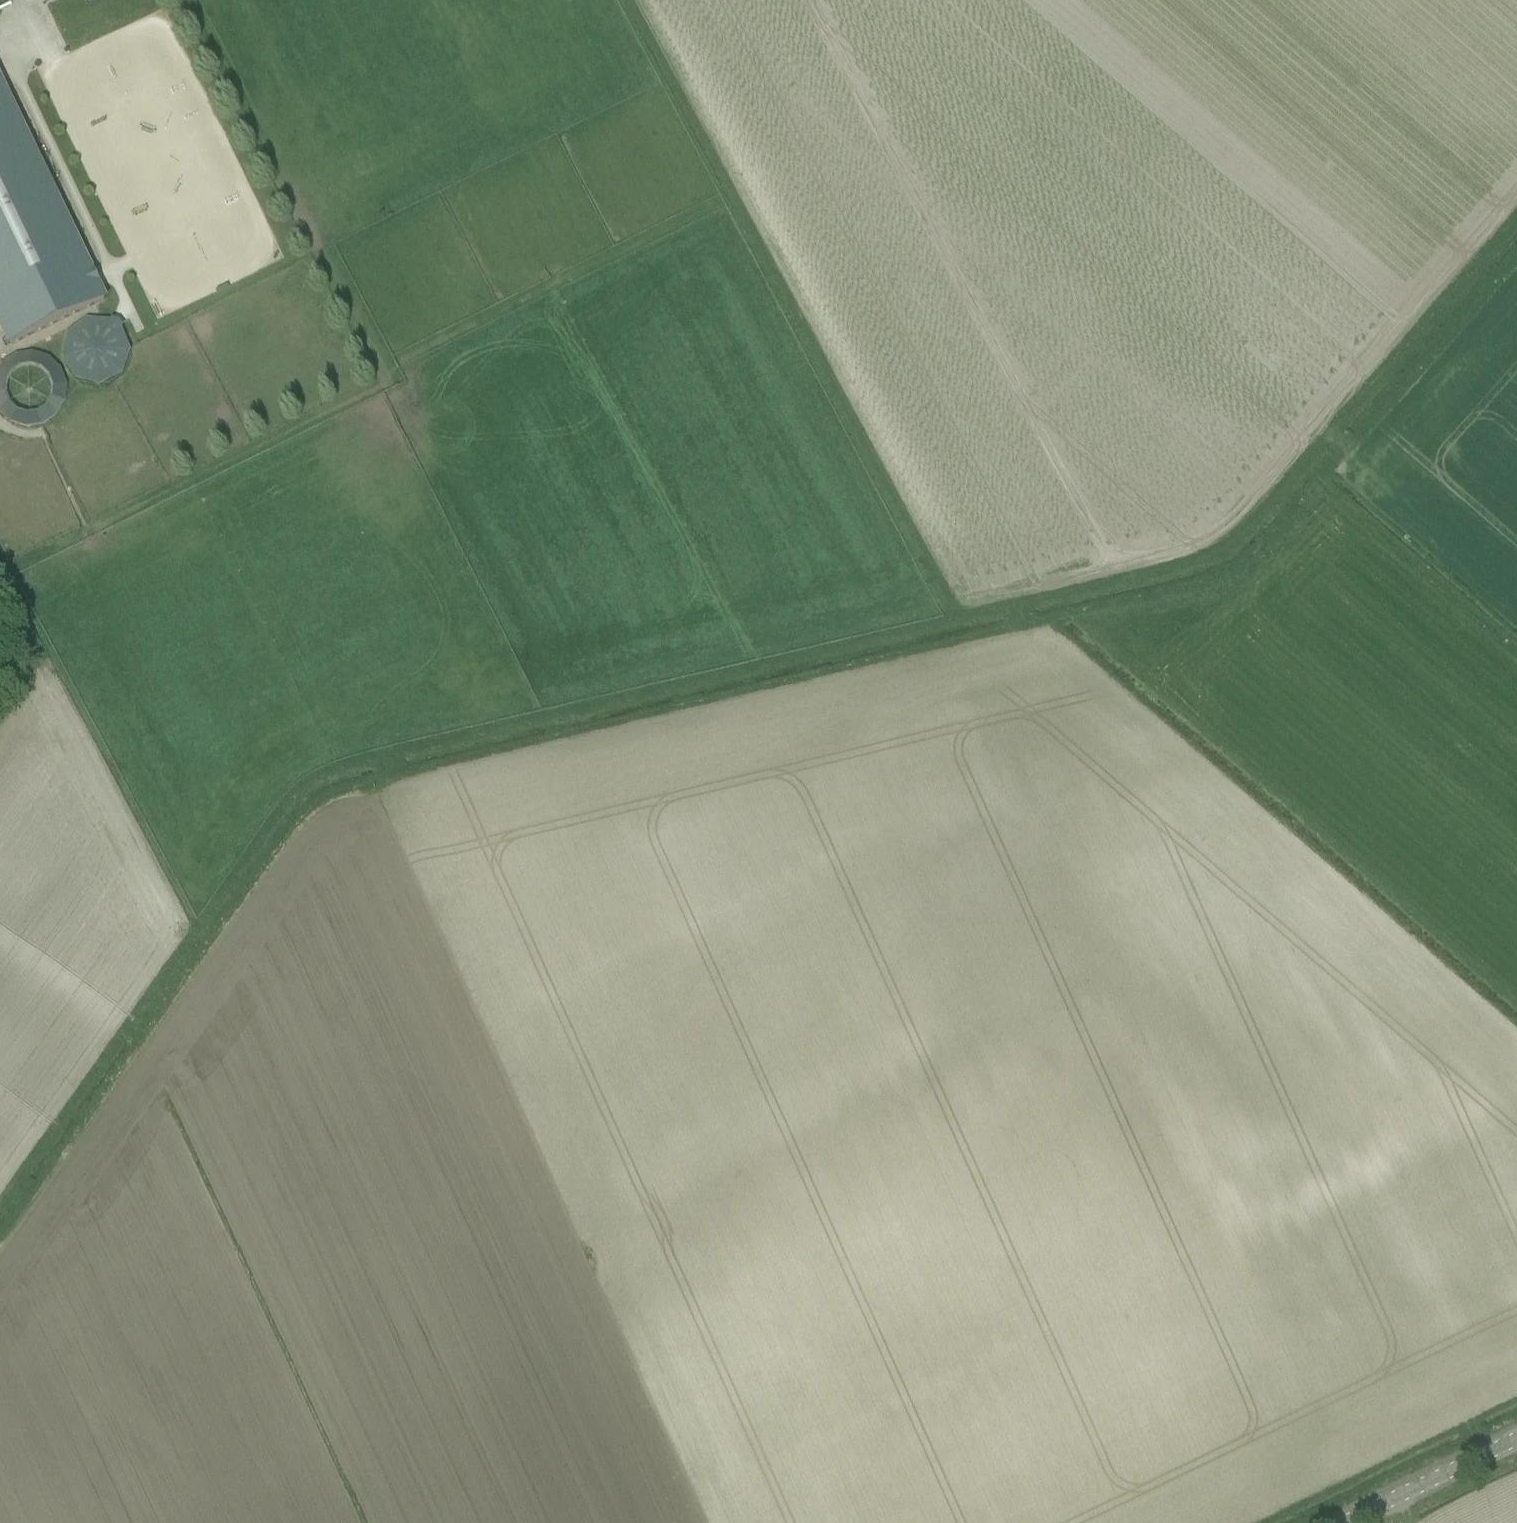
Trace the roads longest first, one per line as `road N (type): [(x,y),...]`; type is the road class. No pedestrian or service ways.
road 1 (unclassified): [(1338,1522),(1516,1436)]

